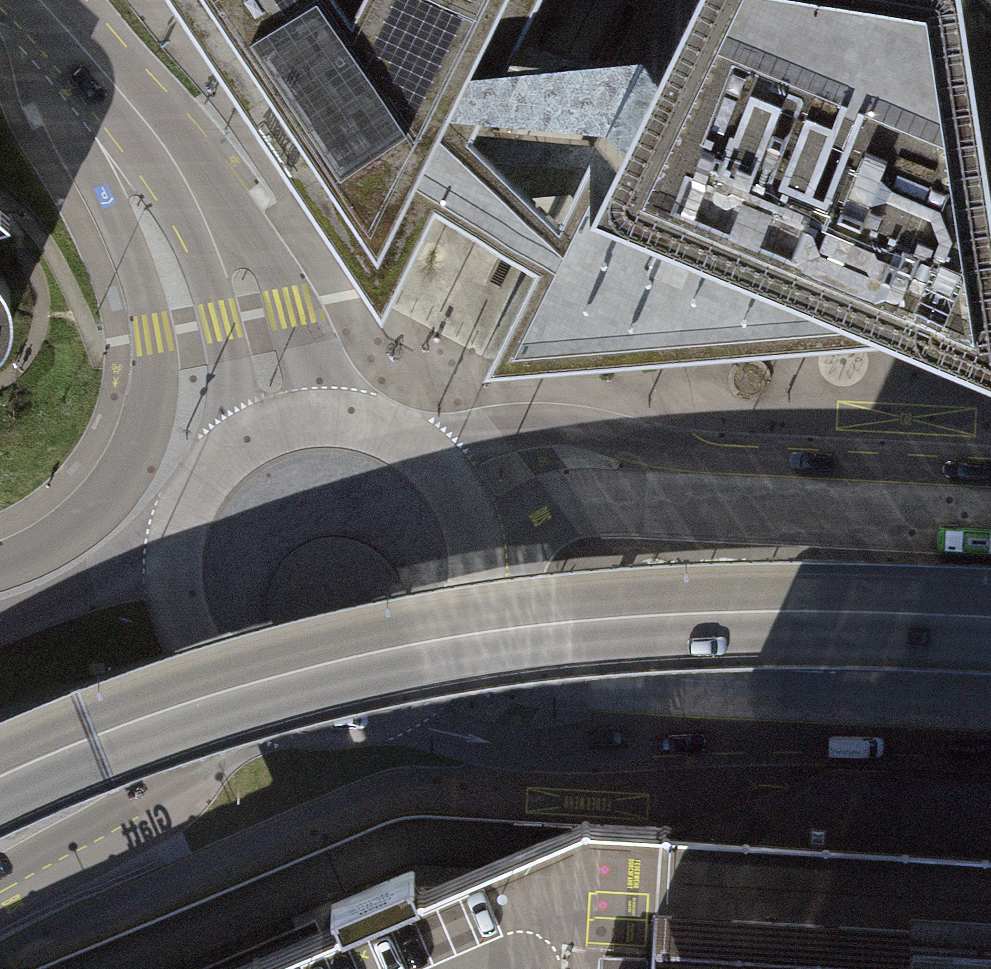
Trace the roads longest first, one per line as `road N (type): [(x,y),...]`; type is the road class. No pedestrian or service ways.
road 1 (primary): [(0,780),(77,743),(240,690),(502,635),(797,619),(990,625)]
road 2 (unclassified): [(104,64),(103,189),(154,335),(156,388),(129,475),(82,529),(0,574)]
road 3 (secondary): [(428,694),(524,724),(990,730)]
road 4 (secondary): [(990,494),(548,467),(454,490)]
road 5 (tertiary): [(290,424),(214,224),(176,157),(104,64)]
road 6 (secondary): [(0,888),(177,784),(232,727),(253,717)]
road 7 (secondary): [(428,694),(457,660),(475,619),(481,575),(474,531),(454,490)]
road 8 (secondary): [(290,424),(245,442),(207,472),(180,513),(168,560)]
road 9 (secondary): [(168,560),(170,607),(186,651),(214,689),(253,717)]
road 10 (secondary): [(454,490),(423,456),(382,432),(337,421),(290,424)]
road 11 (secondary): [(253,717),(321,733),(357,730),(428,694)]
road 12 (secondary): [(168,560),(0,610)]

